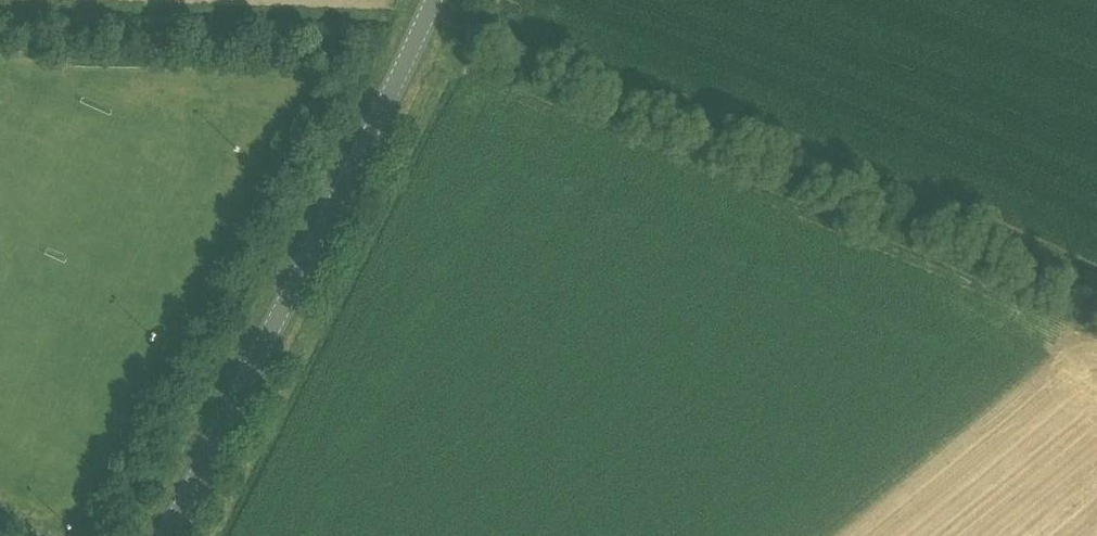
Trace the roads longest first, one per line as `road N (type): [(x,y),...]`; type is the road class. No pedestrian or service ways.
road 1 (secondary): [(171,535),(432,0)]

